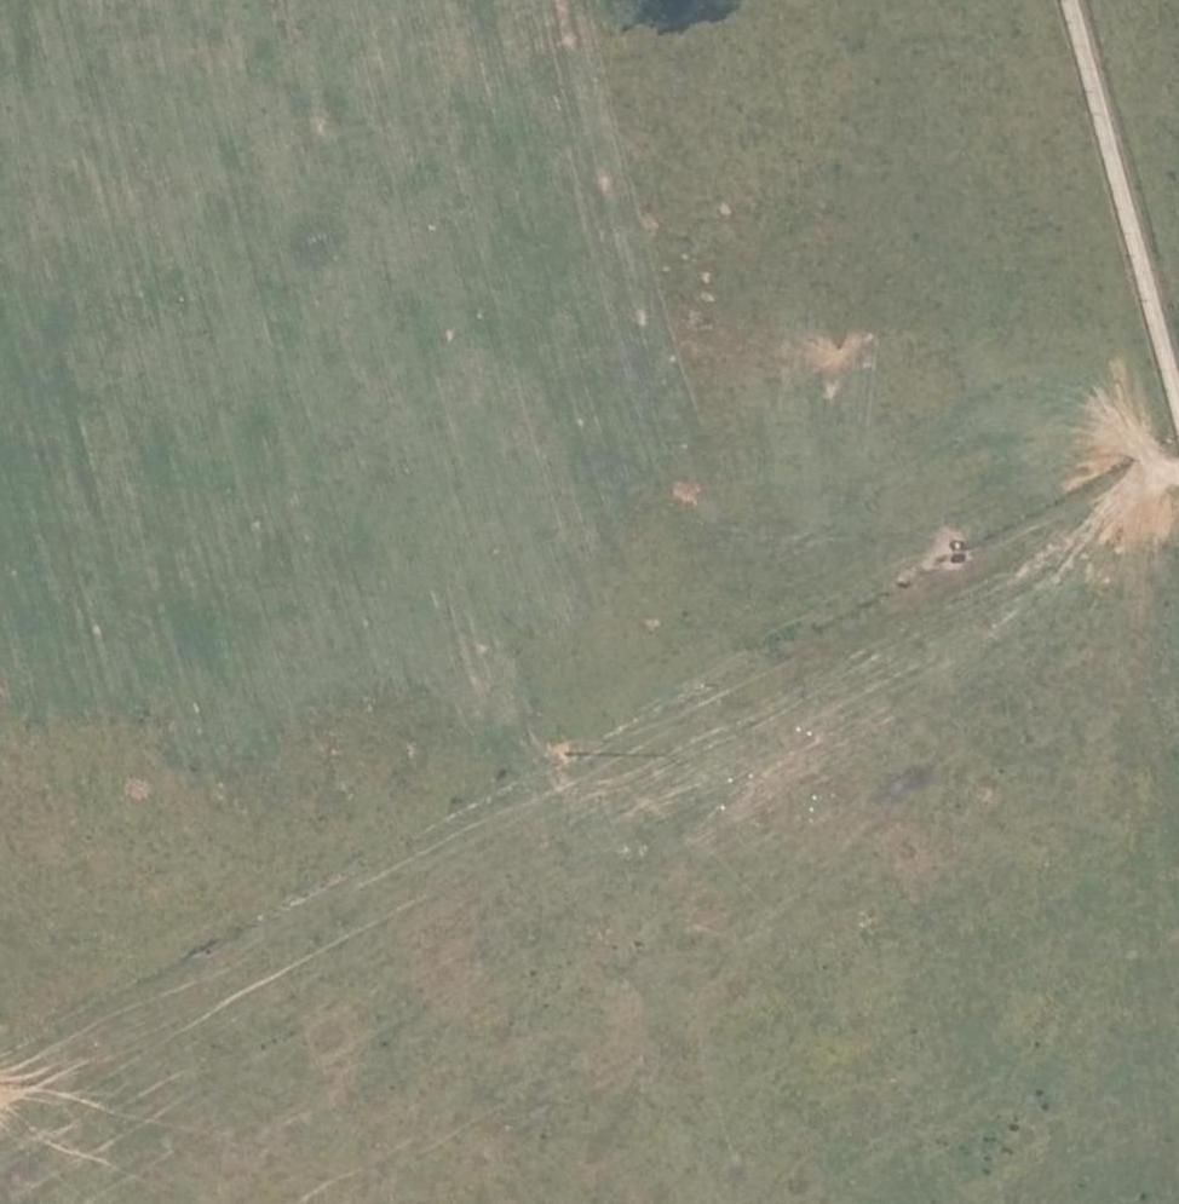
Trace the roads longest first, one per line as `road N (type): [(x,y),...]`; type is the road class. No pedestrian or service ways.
road 1 (unclassified): [(1069,0),(1178,404)]

